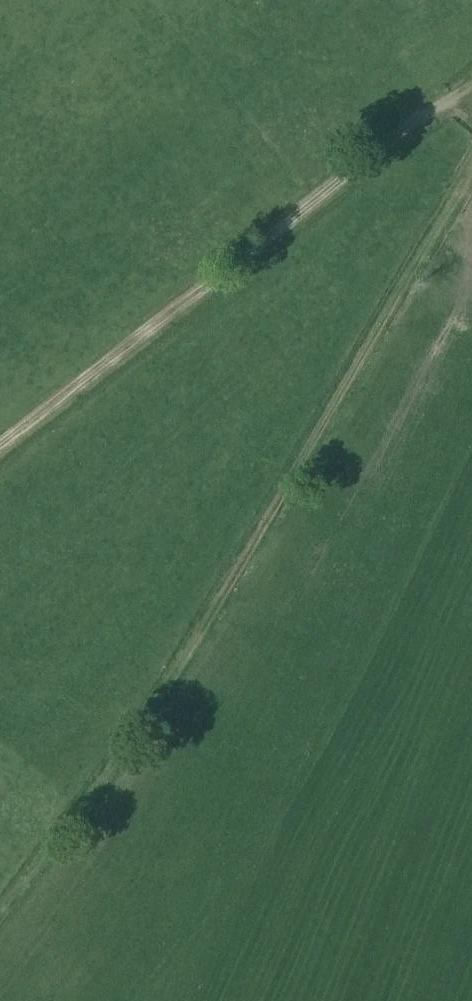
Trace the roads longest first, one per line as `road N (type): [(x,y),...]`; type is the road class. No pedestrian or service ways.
road 1 (track): [(0,915),(151,714),(471,174)]
road 2 (track): [(0,456),(471,96)]

